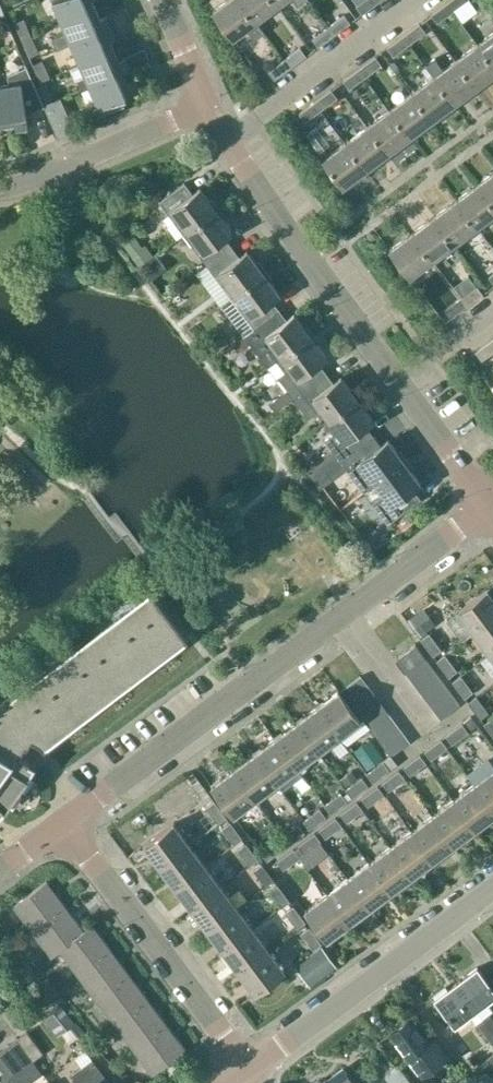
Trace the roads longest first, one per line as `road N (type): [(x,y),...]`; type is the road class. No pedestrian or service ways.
road 1 (residential): [(69,822),(487,501)]
road 2 (residential): [(487,501),(228,141),(209,100)]
road 3 (unclassified): [(245,1069),(492,889)]
road 4 (residential): [(245,1069),(69,822)]
road 5 (residential): [(0,189),(101,153),(209,100)]

